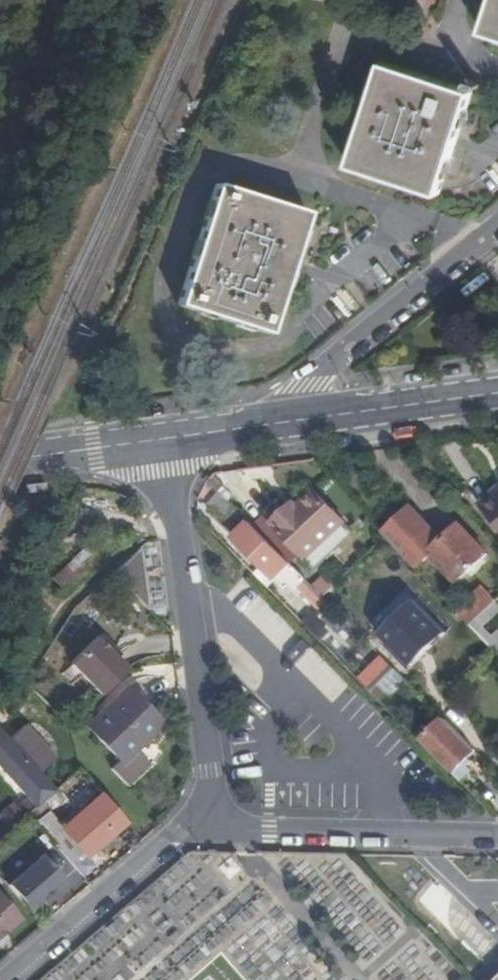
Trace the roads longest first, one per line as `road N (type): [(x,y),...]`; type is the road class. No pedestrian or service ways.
road 1 (residential): [(217,828),(168,440)]
road 2 (residential): [(497,834),(217,828)]
road 3 (residential): [(301,421),(310,391),(334,362),(497,228)]
road 4 (track): [(176,503),(71,603),(7,706)]
road 5 (residential): [(5,979),(179,836),(217,828)]
road 6 (secondary): [(301,421),(497,394)]
road 7 (secondary): [(0,463),(168,440)]
road 8 (secondary): [(168,440),(301,421)]

